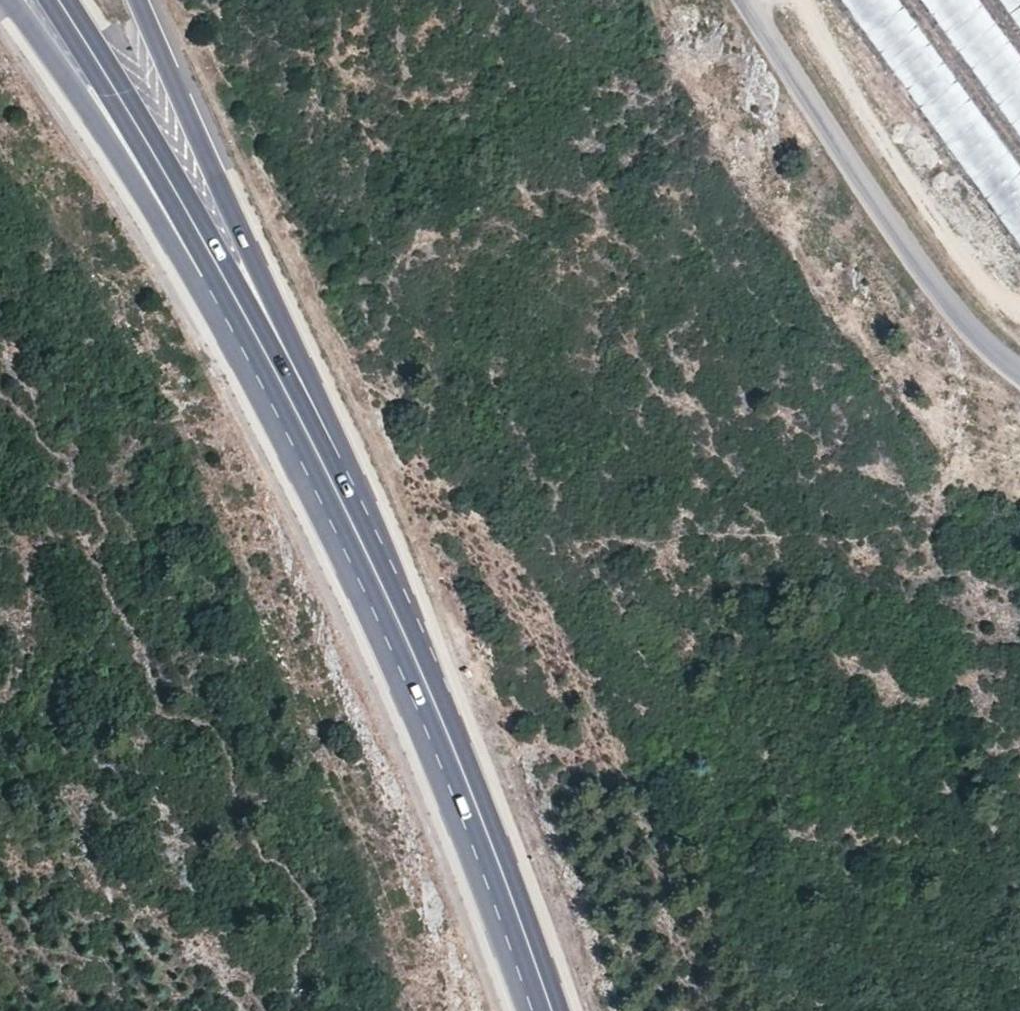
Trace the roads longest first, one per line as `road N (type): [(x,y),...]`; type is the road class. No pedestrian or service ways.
road 1 (primary): [(380,586),(318,397),(139,0)]
road 2 (primary): [(8,0),(168,244),(284,390)]
road 3 (tertiary): [(746,0),(805,107),(926,278),(1019,370)]
road 4 (primary): [(548,1010),(380,586)]
road 5 (primary): [(284,390),(53,0)]
road 6 (primary): [(380,586),(284,390)]

